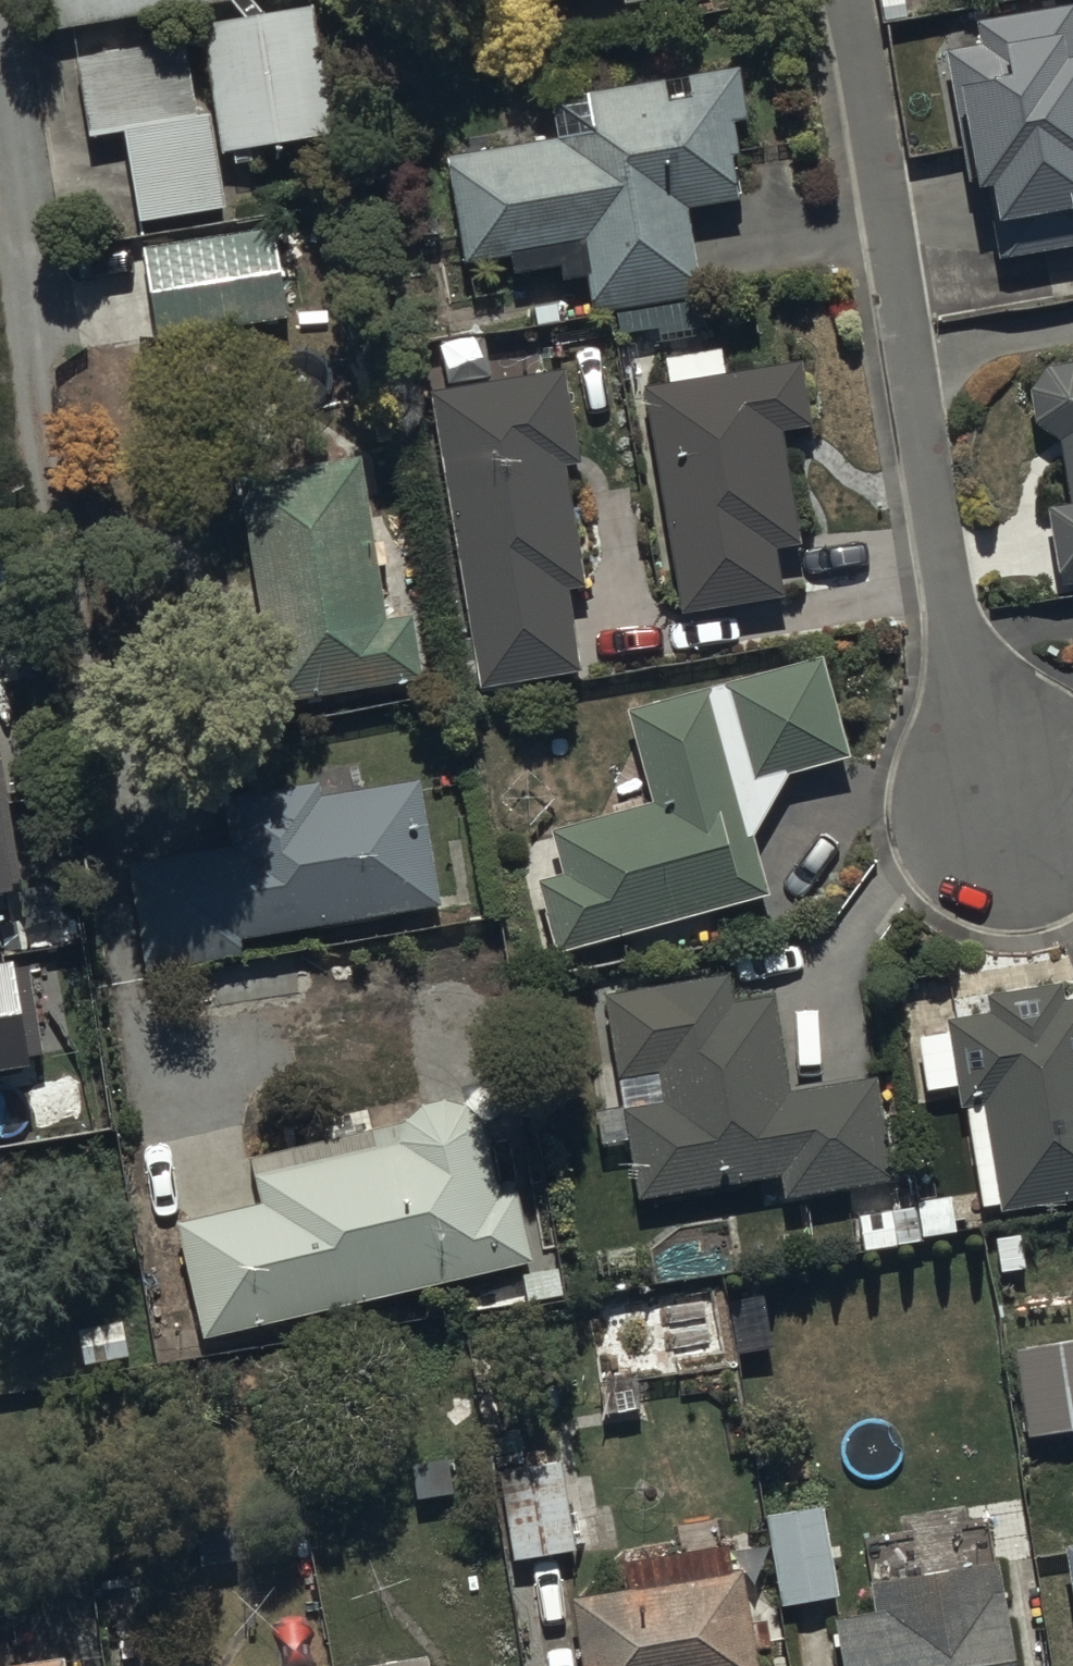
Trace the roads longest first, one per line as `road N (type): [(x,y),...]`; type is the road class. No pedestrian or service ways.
road 1 (residential): [(860,0),(1028,870)]

